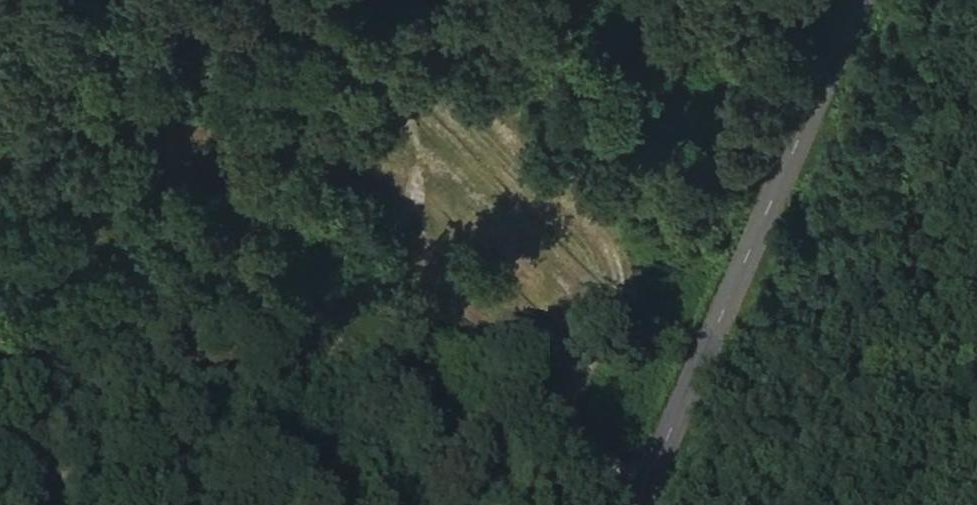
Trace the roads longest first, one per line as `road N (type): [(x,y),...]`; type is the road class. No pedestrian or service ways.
road 1 (tertiary): [(867,0),(644,504)]

